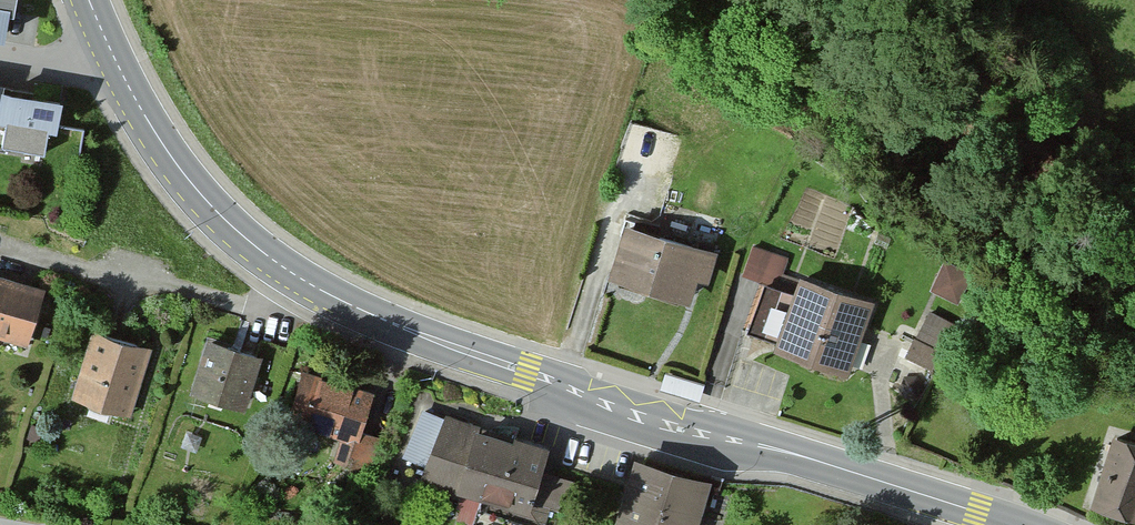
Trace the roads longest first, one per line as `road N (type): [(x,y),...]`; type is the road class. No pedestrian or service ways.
road 1 (secondary): [(1015,524),(803,457),(678,427),(348,305),(291,273),(206,201),(120,71)]
road 2 (residential): [(120,71),(0,59)]

